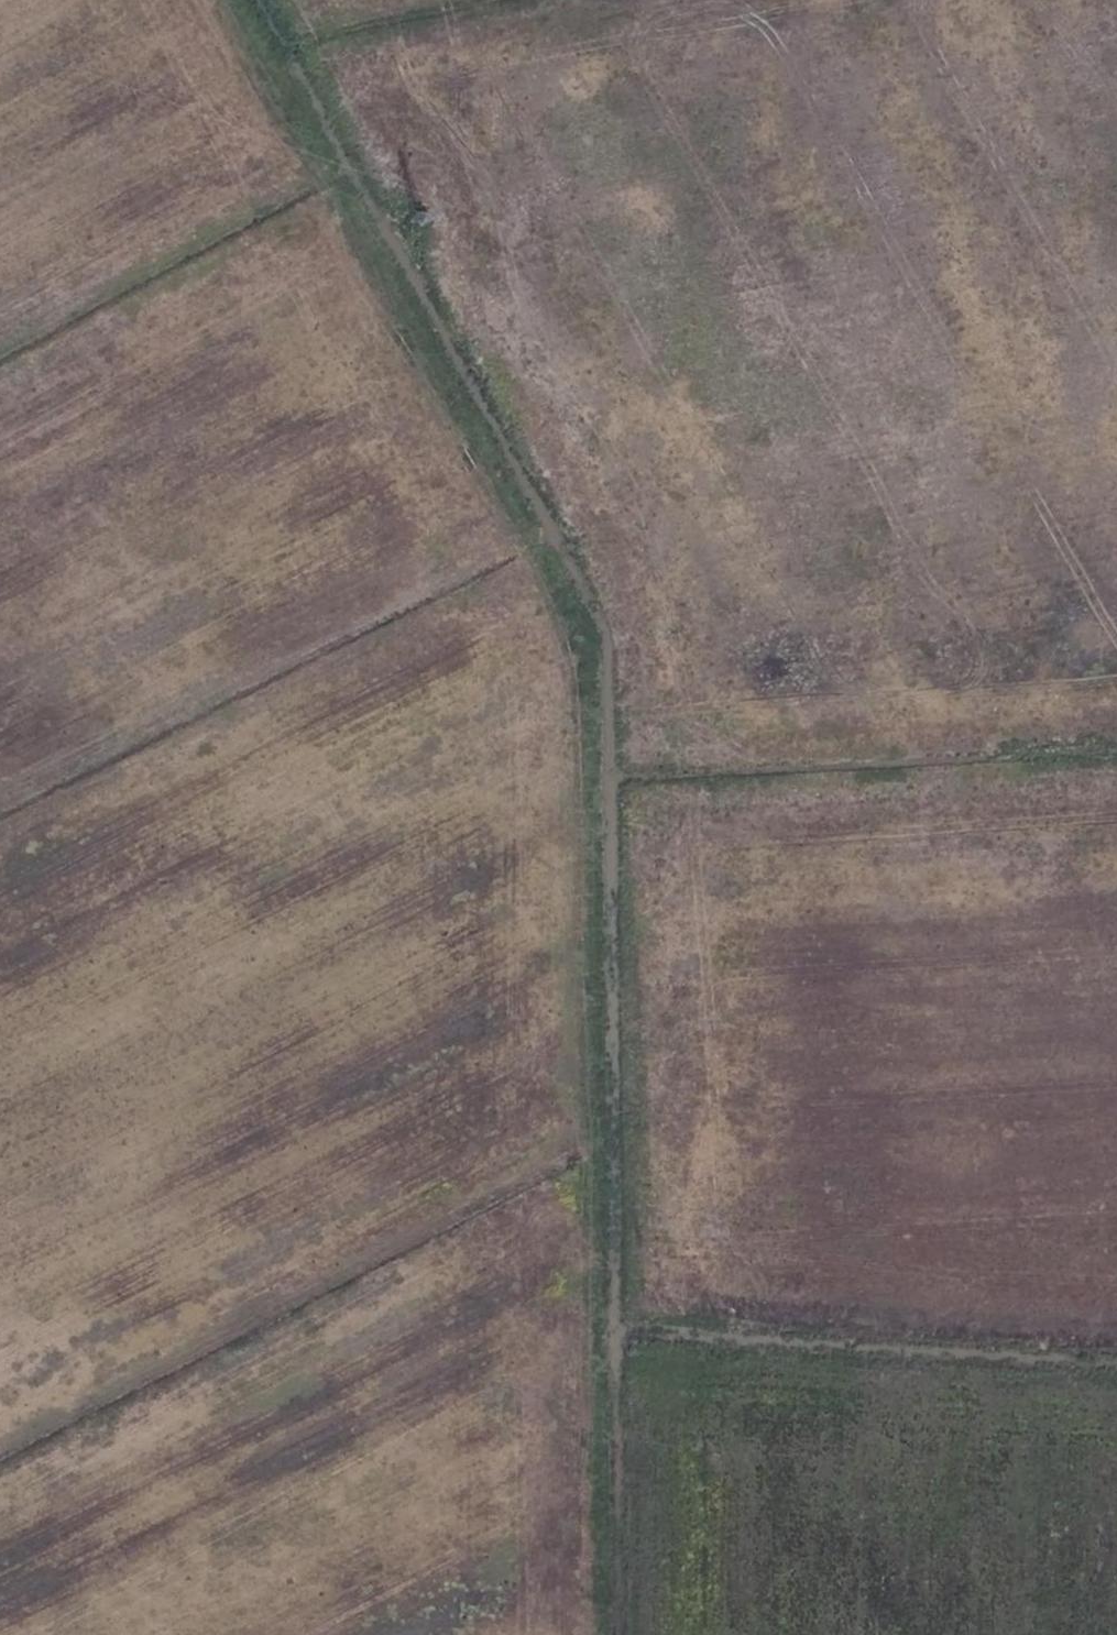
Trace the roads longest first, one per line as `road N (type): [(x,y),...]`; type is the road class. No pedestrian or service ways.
road 1 (track): [(240,0),(594,633),(604,1634)]

